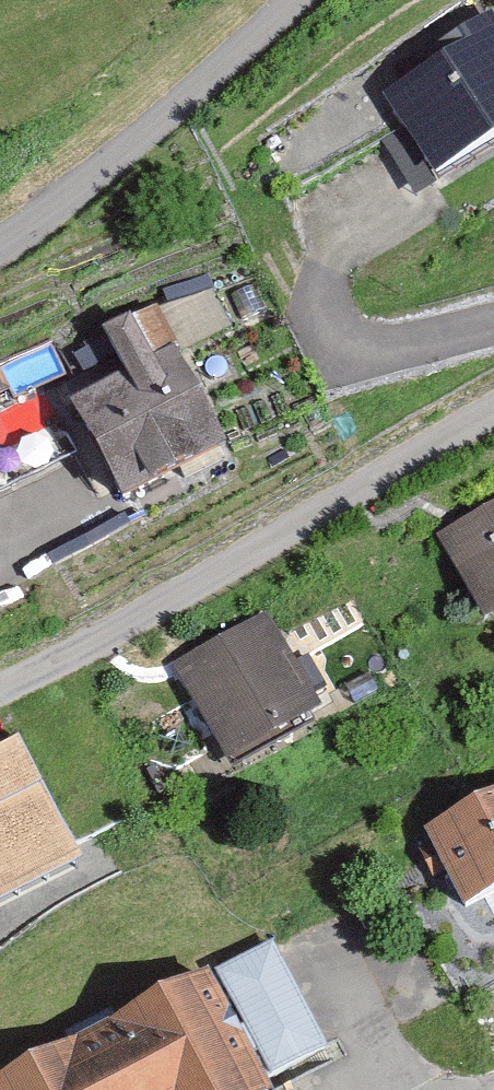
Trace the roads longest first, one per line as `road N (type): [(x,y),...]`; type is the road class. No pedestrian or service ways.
road 1 (unclassified): [(0,687),(117,632),(493,408)]
road 2 (unclassified): [(297,0),(91,178),(0,243)]

